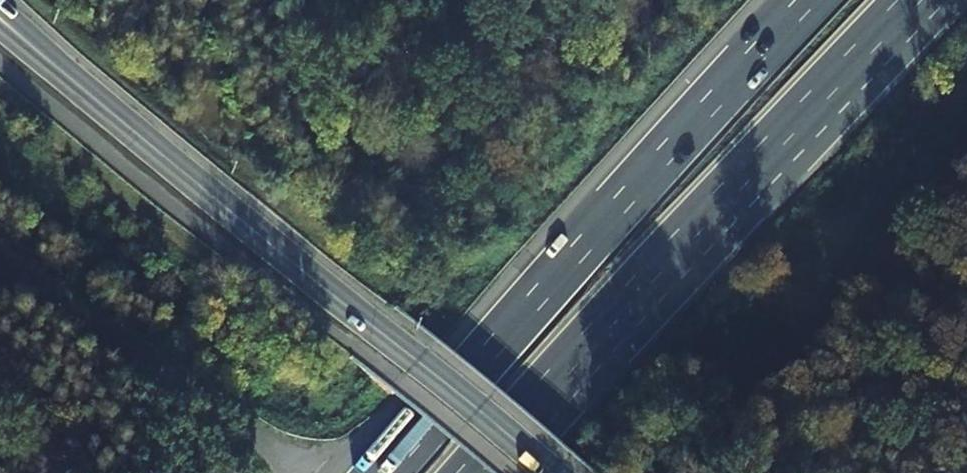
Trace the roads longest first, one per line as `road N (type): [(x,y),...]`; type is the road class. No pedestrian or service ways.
road 1 (primary): [(49,62),(550,472)]
road 2 (motorway): [(478,472),(650,270),(912,0)]
road 3 (motorway): [(808,0),(382,472)]

